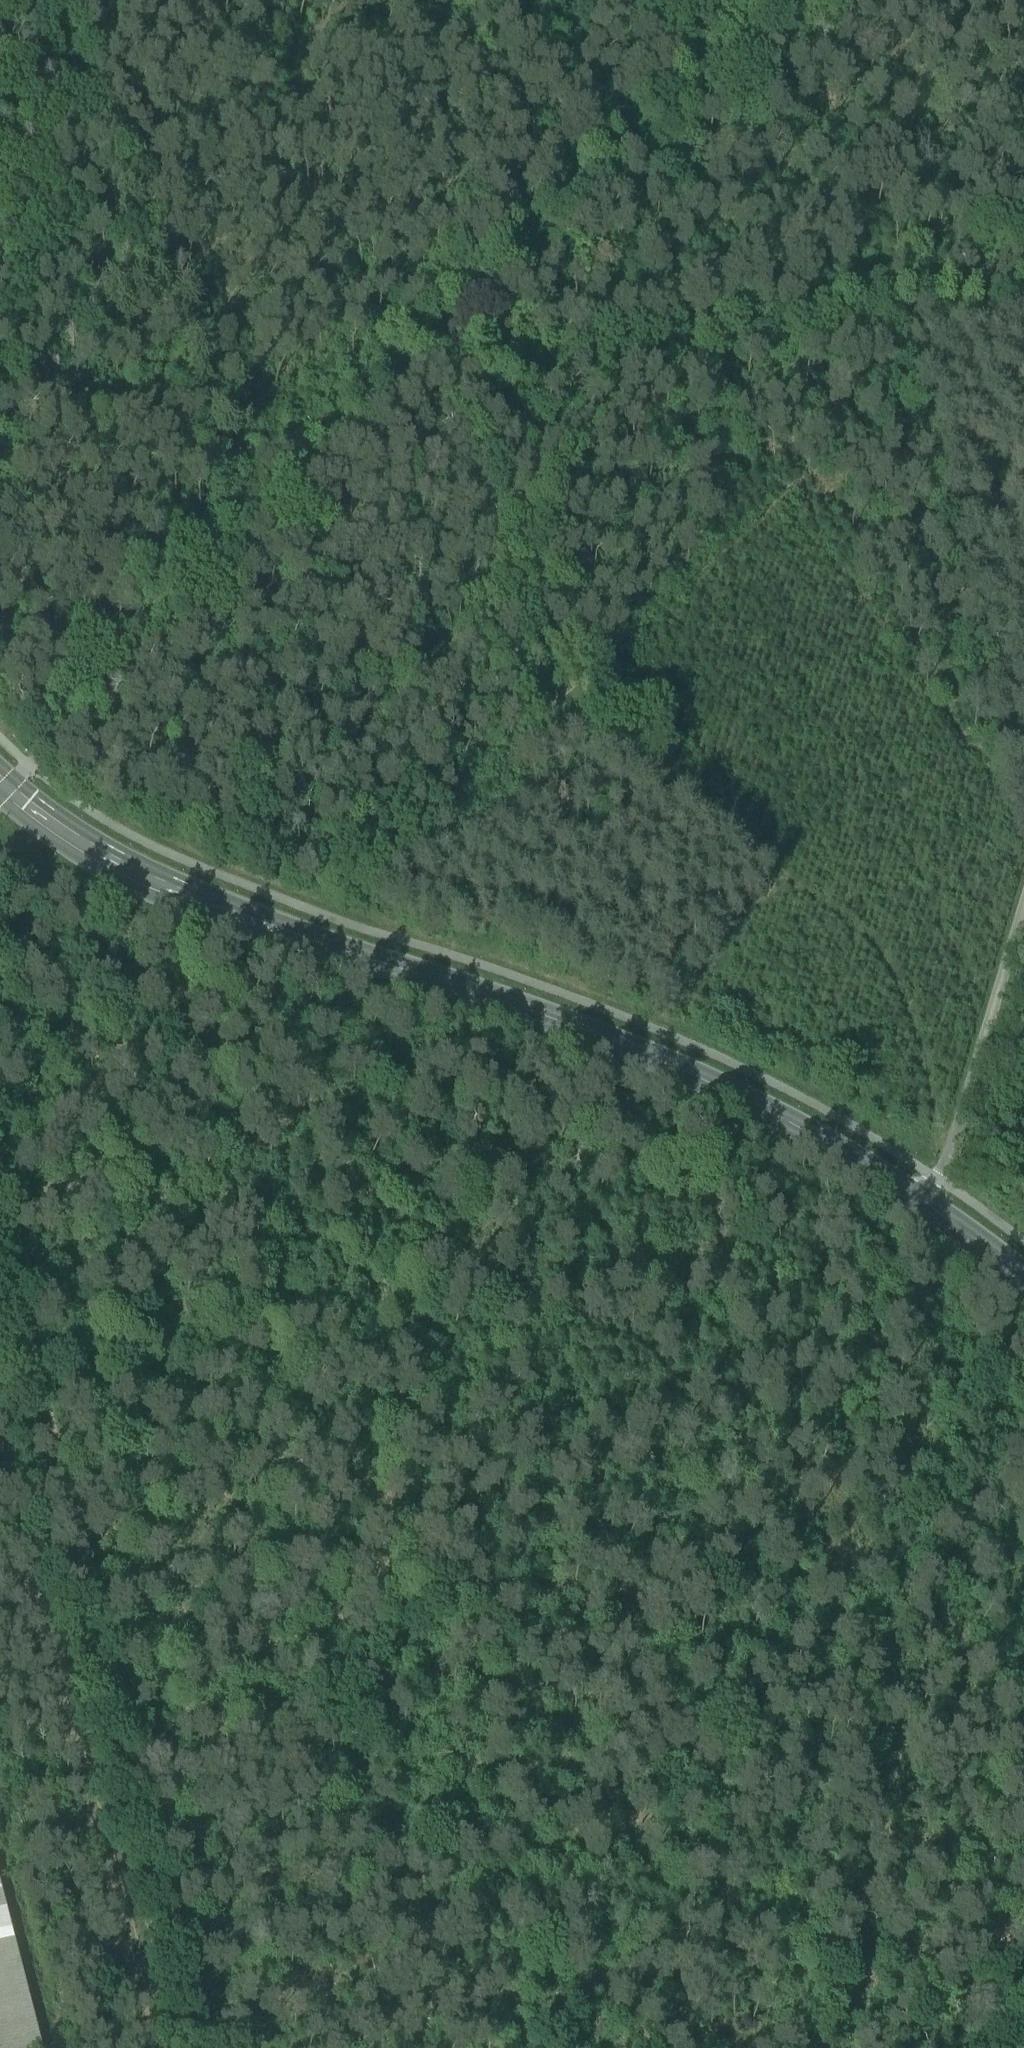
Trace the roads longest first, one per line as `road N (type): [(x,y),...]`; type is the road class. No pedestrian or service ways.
road 1 (track): [(31,765),(788,0)]
road 2 (primary): [(0,781),(181,894),(579,1027),(791,1125),(930,1206)]
road 3 (track): [(0,1193),(215,2047)]
road 4 (unclassified): [(930,1206),(1023,908)]

